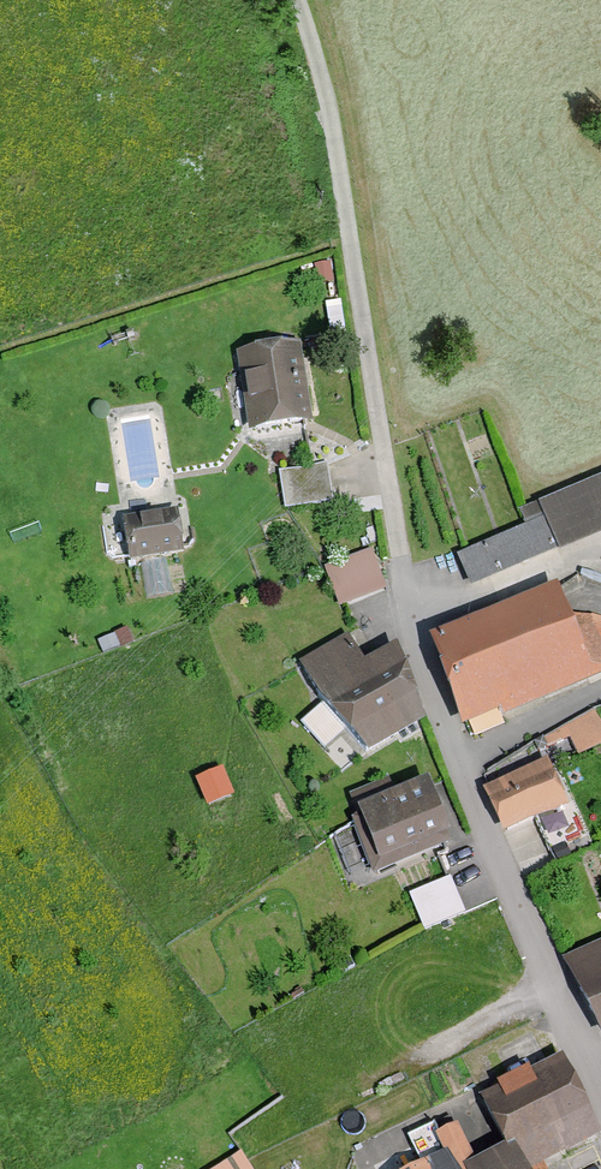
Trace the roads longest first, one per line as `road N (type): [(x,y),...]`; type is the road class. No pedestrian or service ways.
road 1 (residential): [(600,1092),(453,759),(421,665),(362,311)]
road 2 (unclassified): [(298,0),(325,92),(362,311)]

